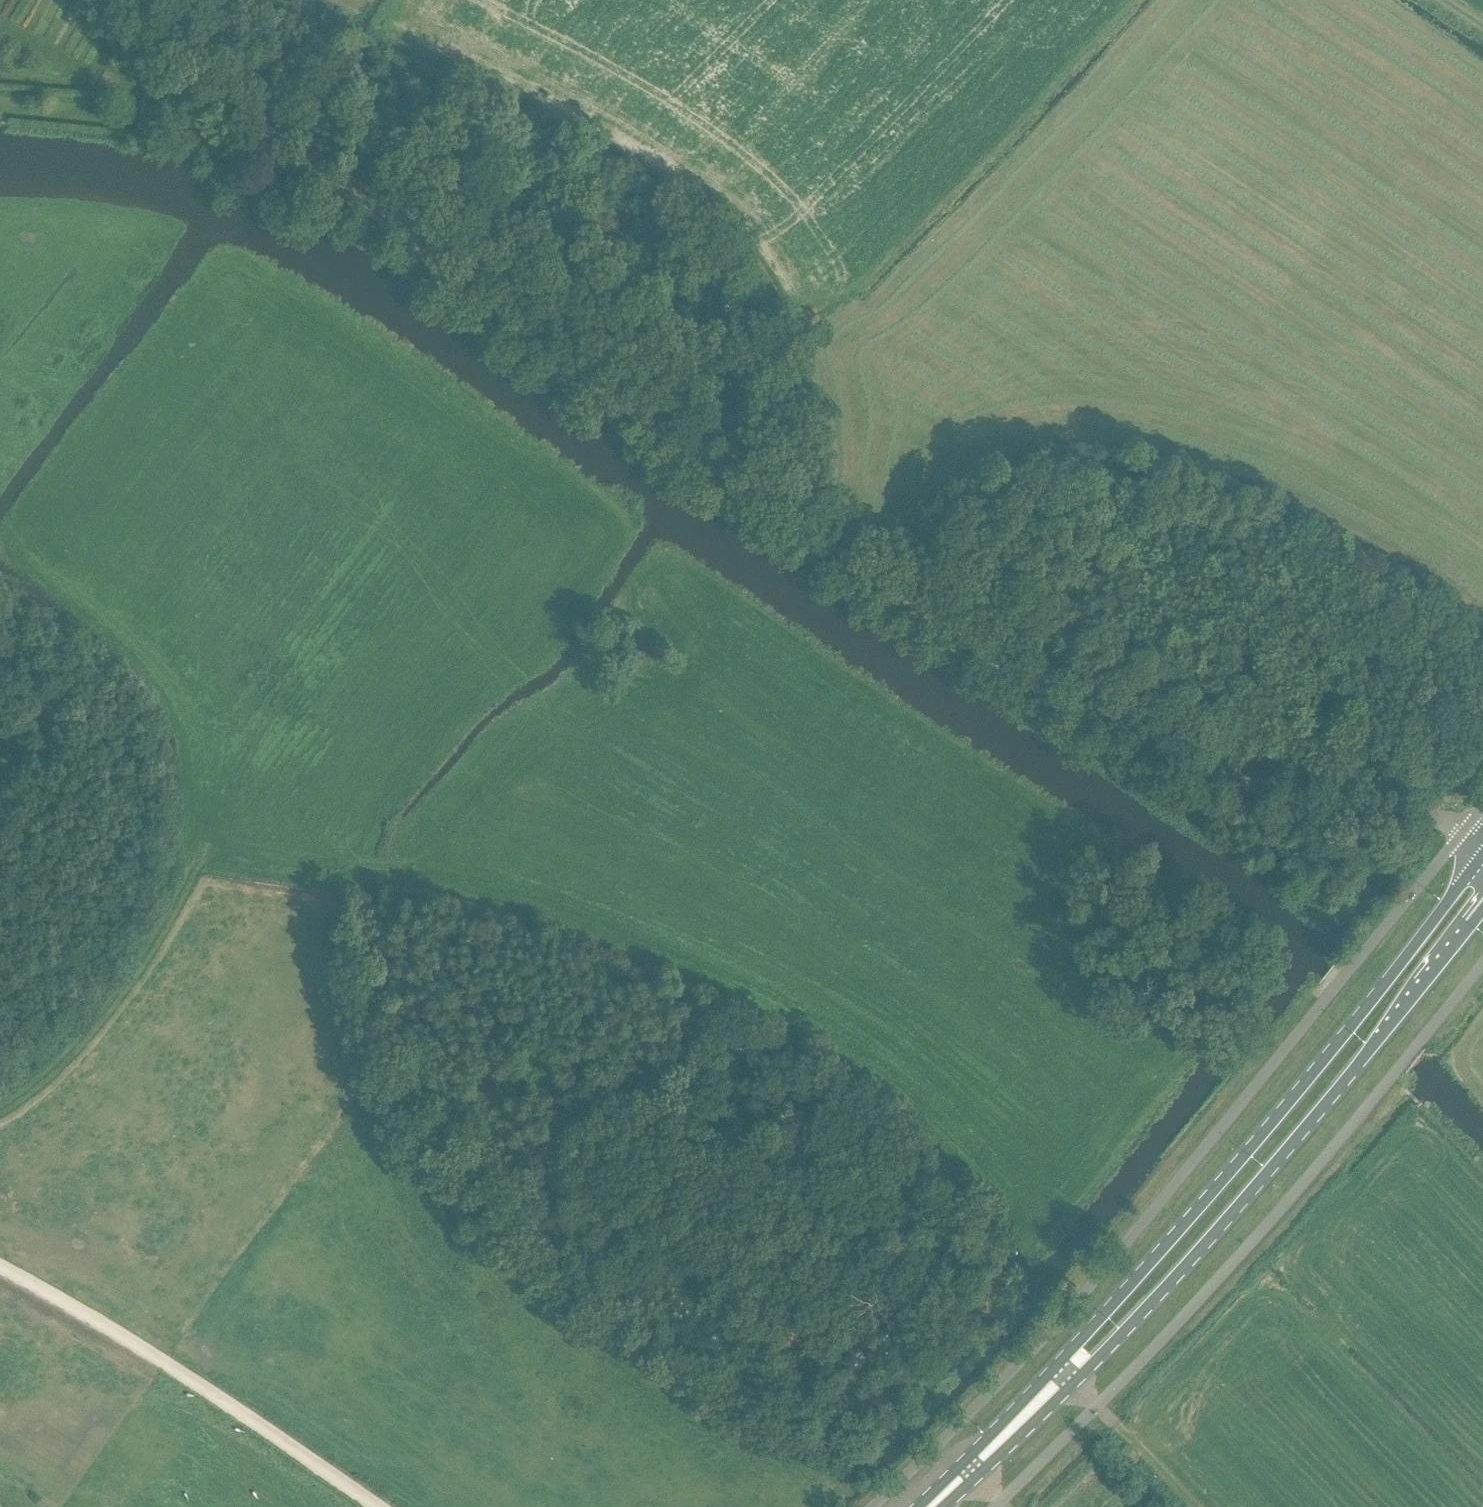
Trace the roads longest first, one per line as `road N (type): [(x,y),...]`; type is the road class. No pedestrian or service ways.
road 1 (secondary): [(1482,856),(1181,1230),(920,1506)]
road 2 (secondary): [(945,1506),(1195,1257),(1482,909)]
road 3 (track): [(1196,1506),(1057,1367)]
road 4 (track): [(0,817),(37,775),(53,735),(48,711)]

